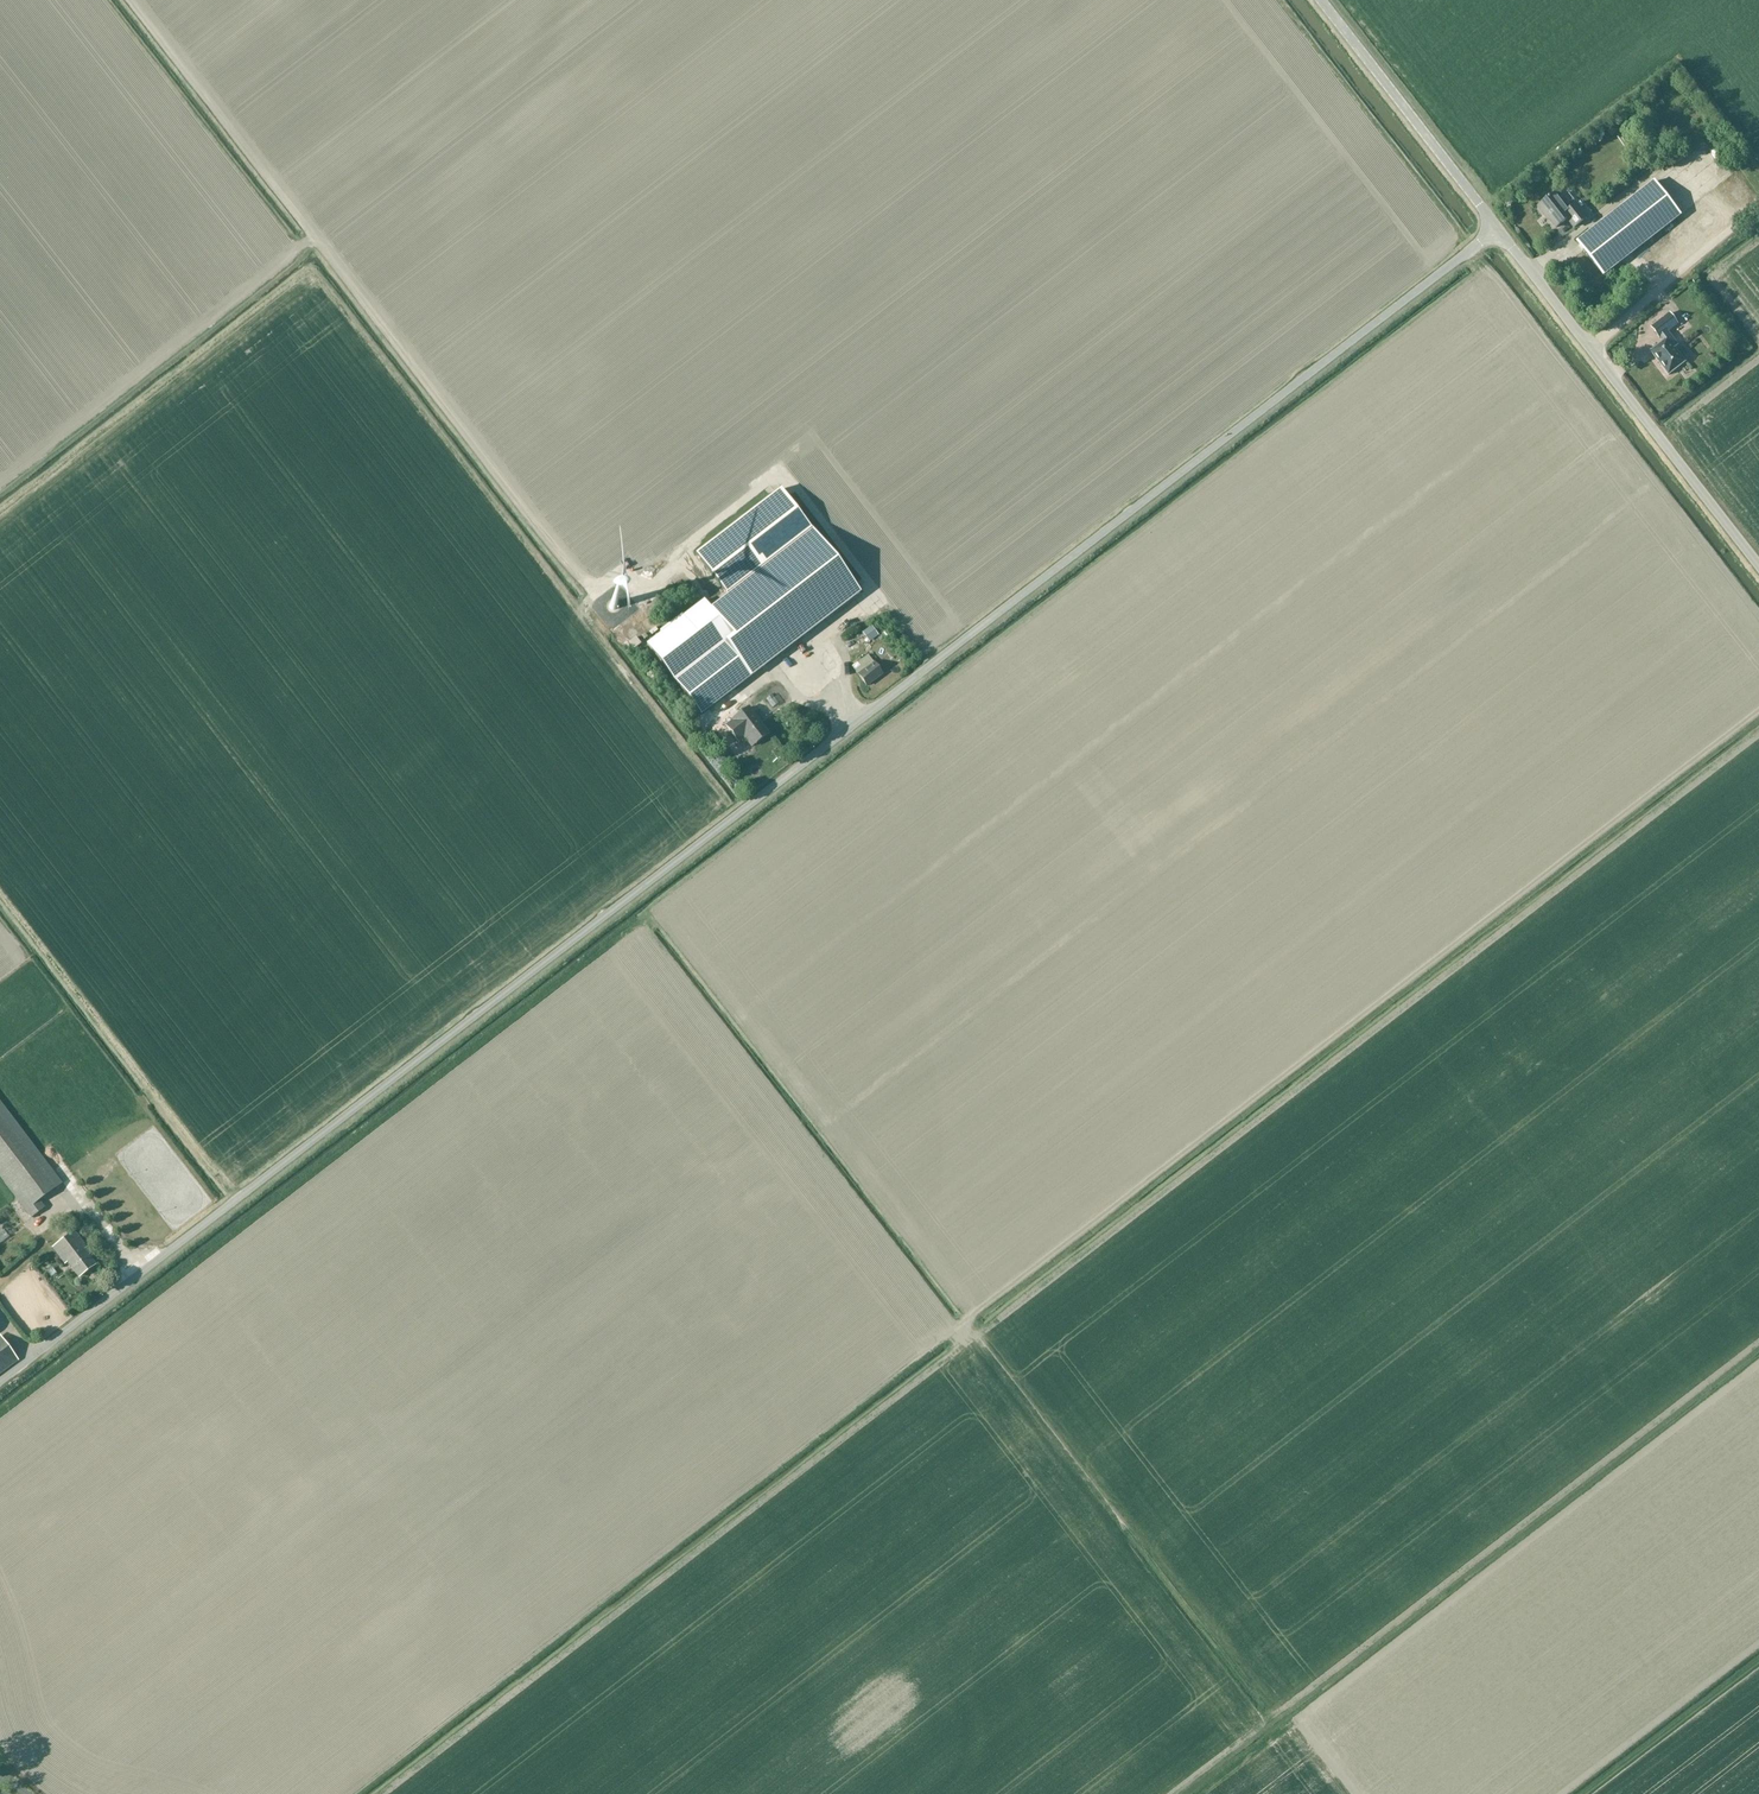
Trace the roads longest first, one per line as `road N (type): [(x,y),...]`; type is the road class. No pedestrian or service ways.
road 1 (unclassified): [(0,1383),(1490,237)]
road 2 (unclassified): [(1758,564),(1593,349),(1490,237)]
road 3 (unclassified): [(1490,237),(1309,0)]

